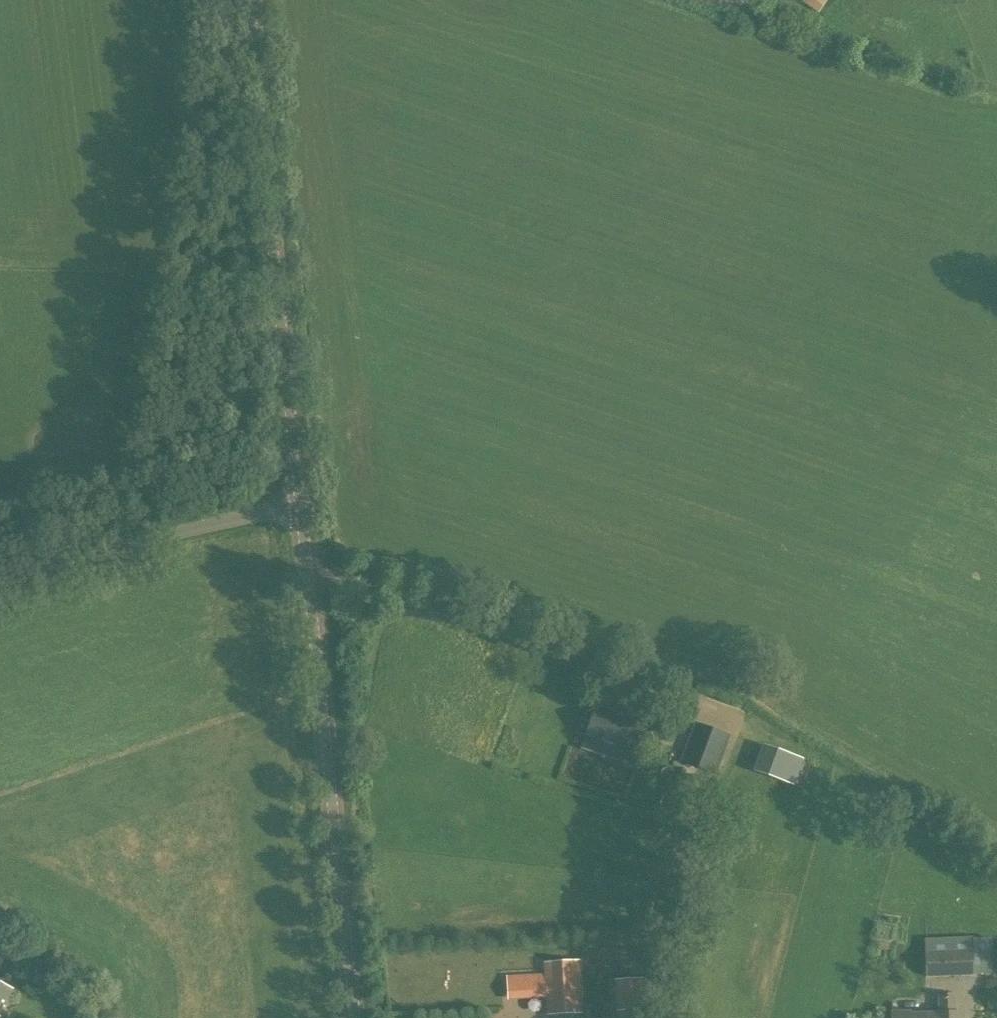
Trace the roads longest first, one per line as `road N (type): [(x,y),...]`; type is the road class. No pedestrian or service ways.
road 1 (tertiary): [(356,1017),(300,505)]
road 2 (tertiary): [(300,505),(250,0)]
road 3 (unclassified): [(0,581),(300,505)]

